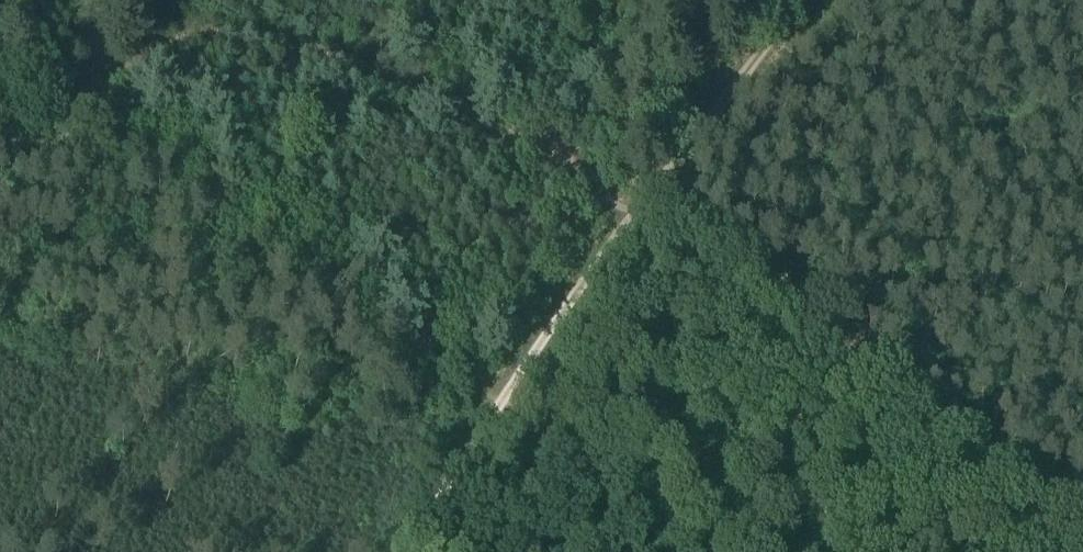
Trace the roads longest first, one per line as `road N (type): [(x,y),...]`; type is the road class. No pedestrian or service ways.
road 1 (track): [(798,0),(499,408),(415,551)]

